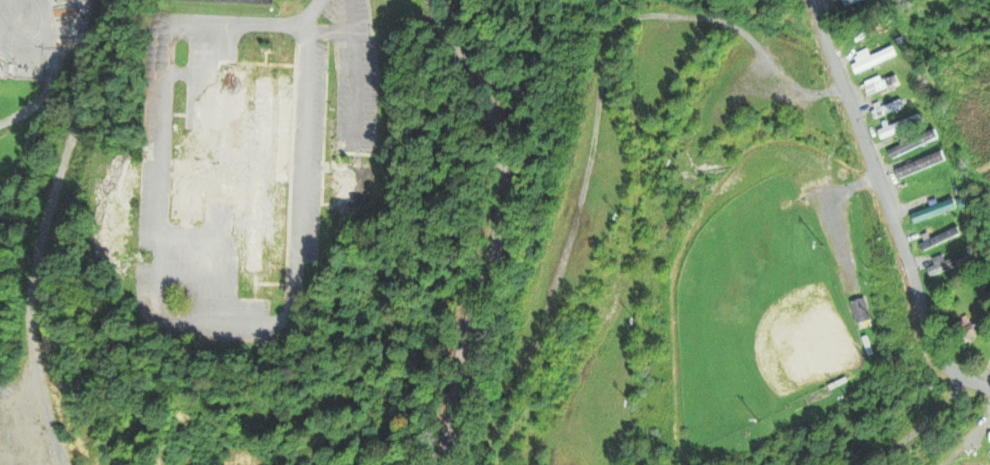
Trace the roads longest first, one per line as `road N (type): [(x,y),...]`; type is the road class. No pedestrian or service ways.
road 1 (residential): [(436,464),(438,423),(507,215),(490,103),(444,0)]
road 2 (residential): [(989,393),(938,362),(823,0)]

